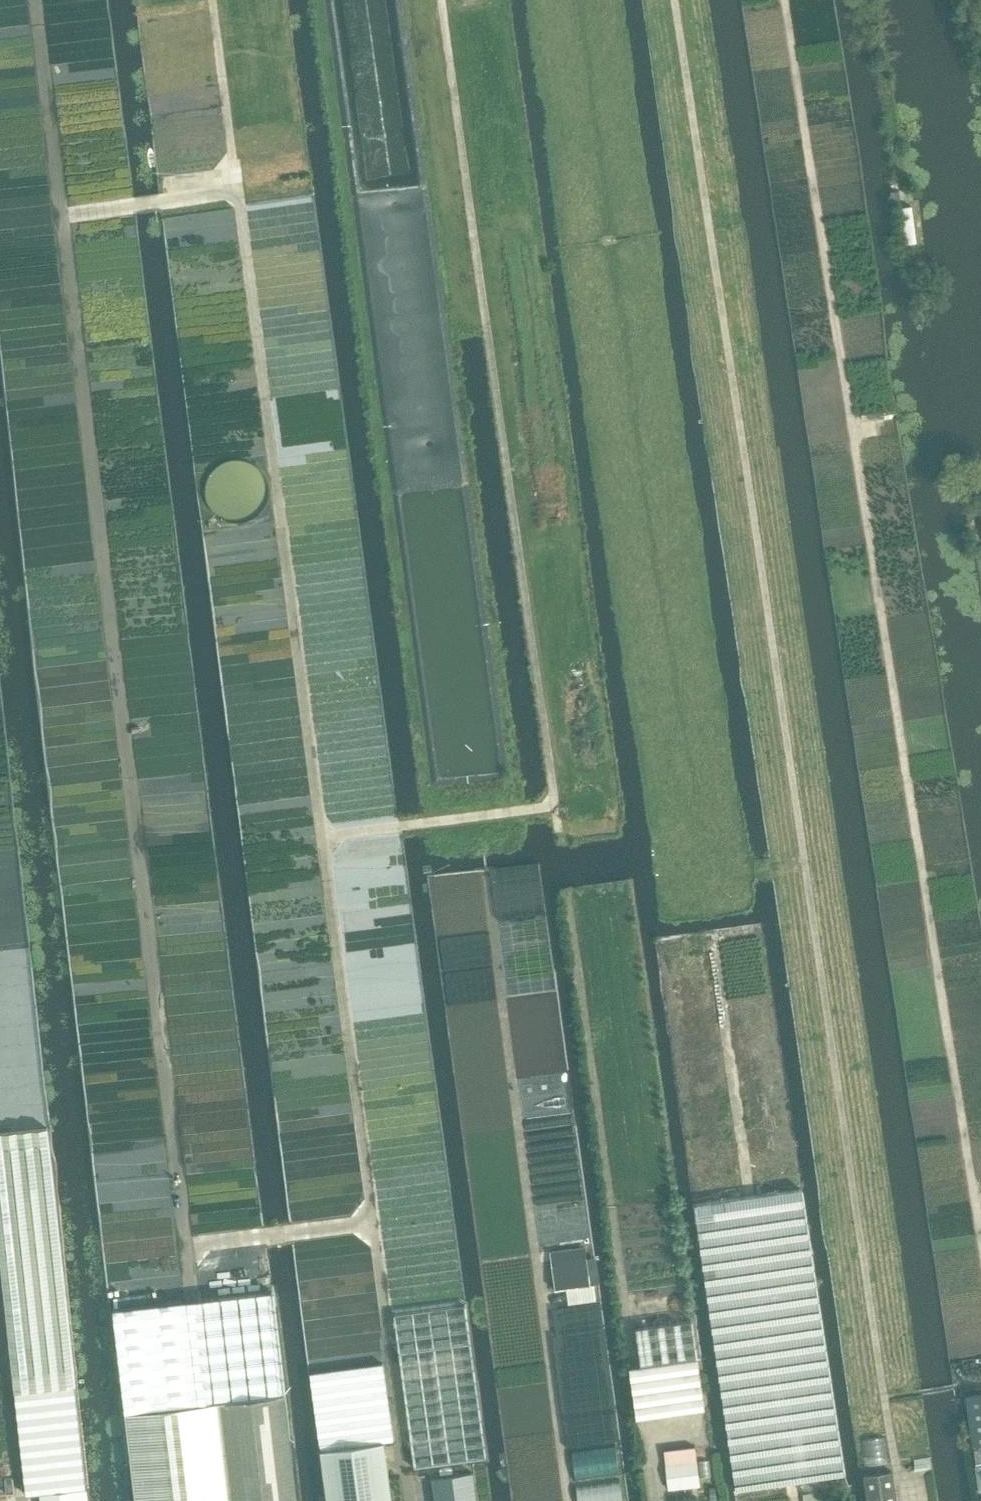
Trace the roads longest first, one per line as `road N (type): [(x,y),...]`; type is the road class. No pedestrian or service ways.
road 1 (track): [(910,1500),(898,1476),(675,0)]
road 2 (track): [(410,1500),(214,0)]
road 3 (track): [(980,1233),(785,0)]
road 4 (track): [(323,837),(555,807),(441,0)]
road 5 (track): [(568,1500),(485,878)]
road 6 (track): [(20,1497),(0,1320)]

